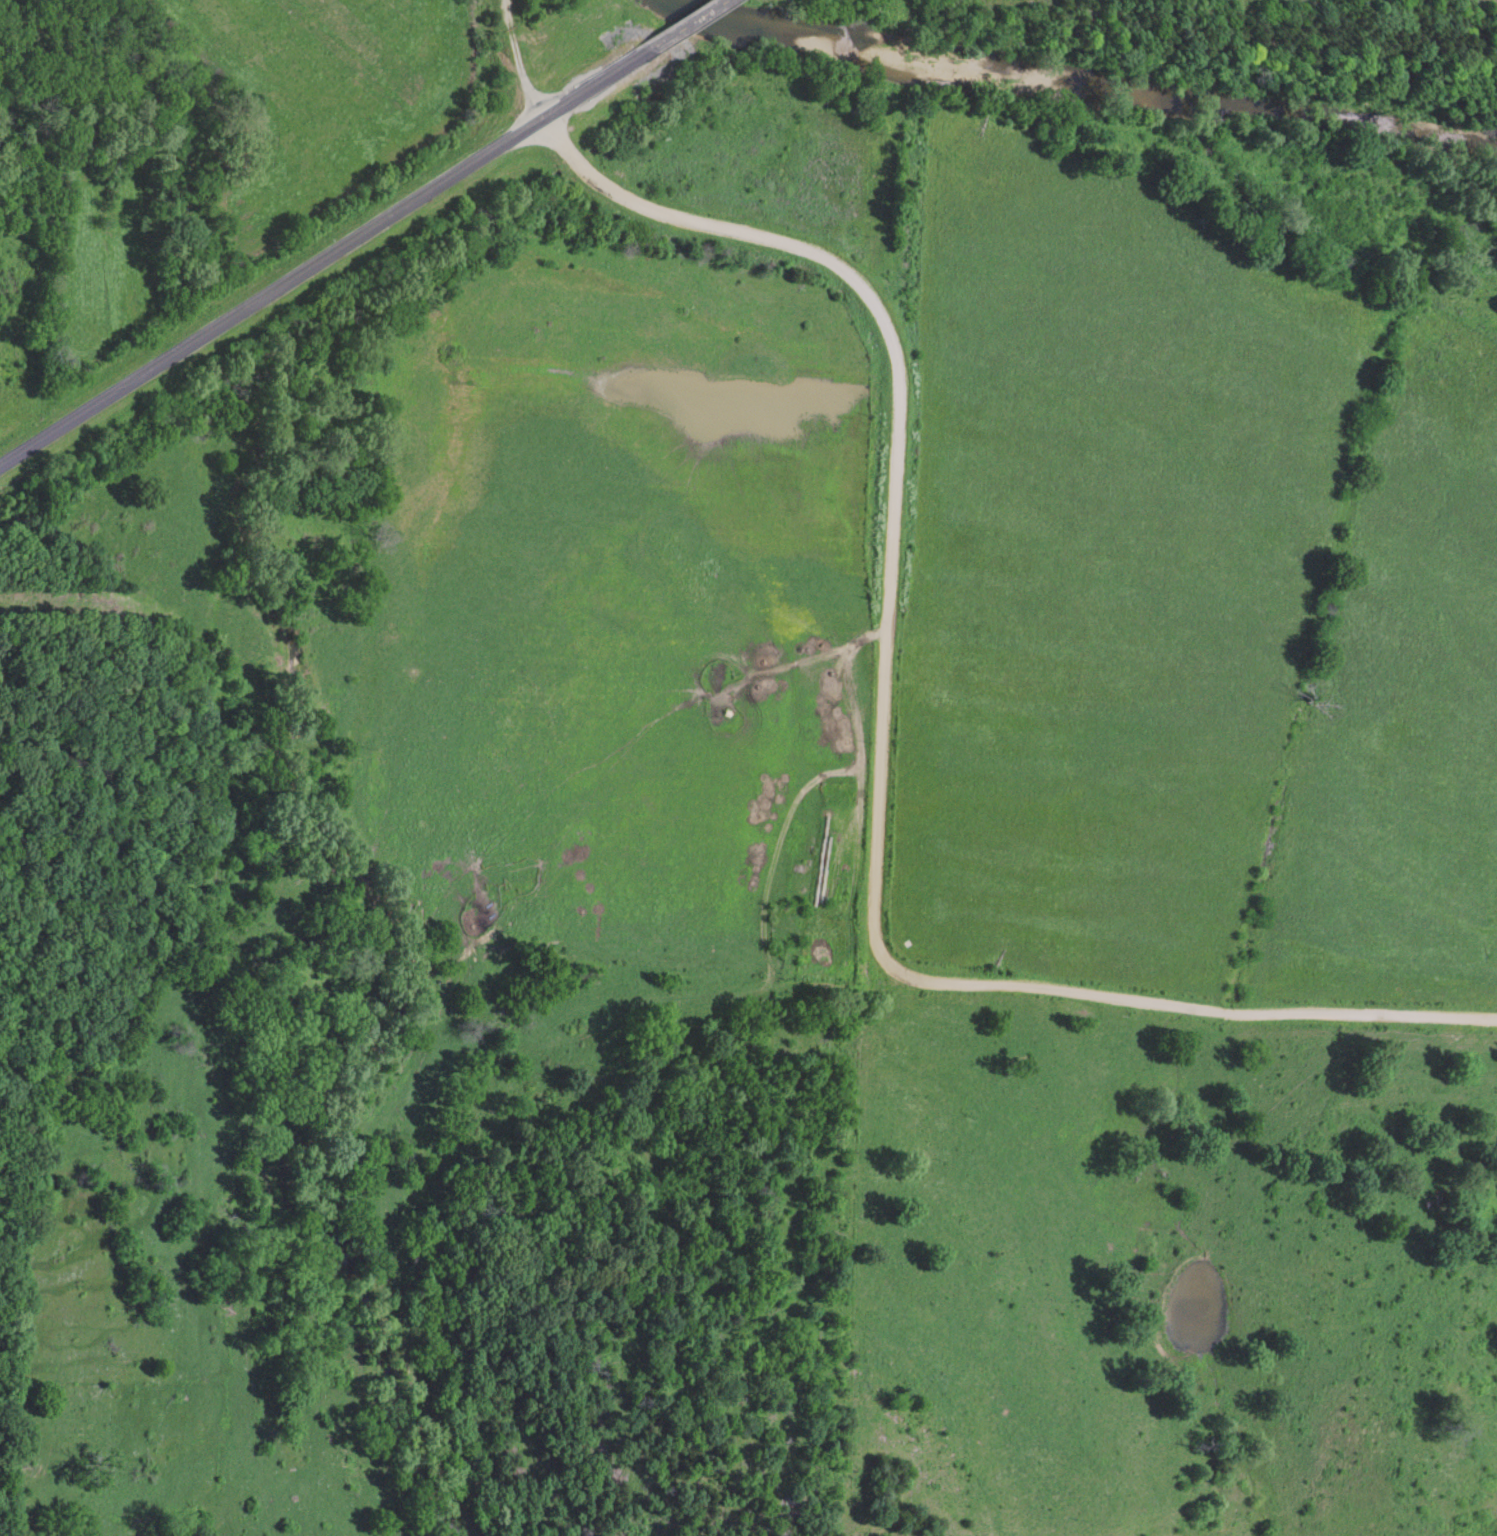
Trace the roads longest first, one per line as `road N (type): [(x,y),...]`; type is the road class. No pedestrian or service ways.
road 1 (residential): [(546,115),(590,170),(635,199),(817,247),(857,277),(888,321),(901,375),(874,927),(887,965),(922,983),(1022,988),(1226,1019),(1496,1019)]
road 2 (secondary): [(0,467),(720,0)]

